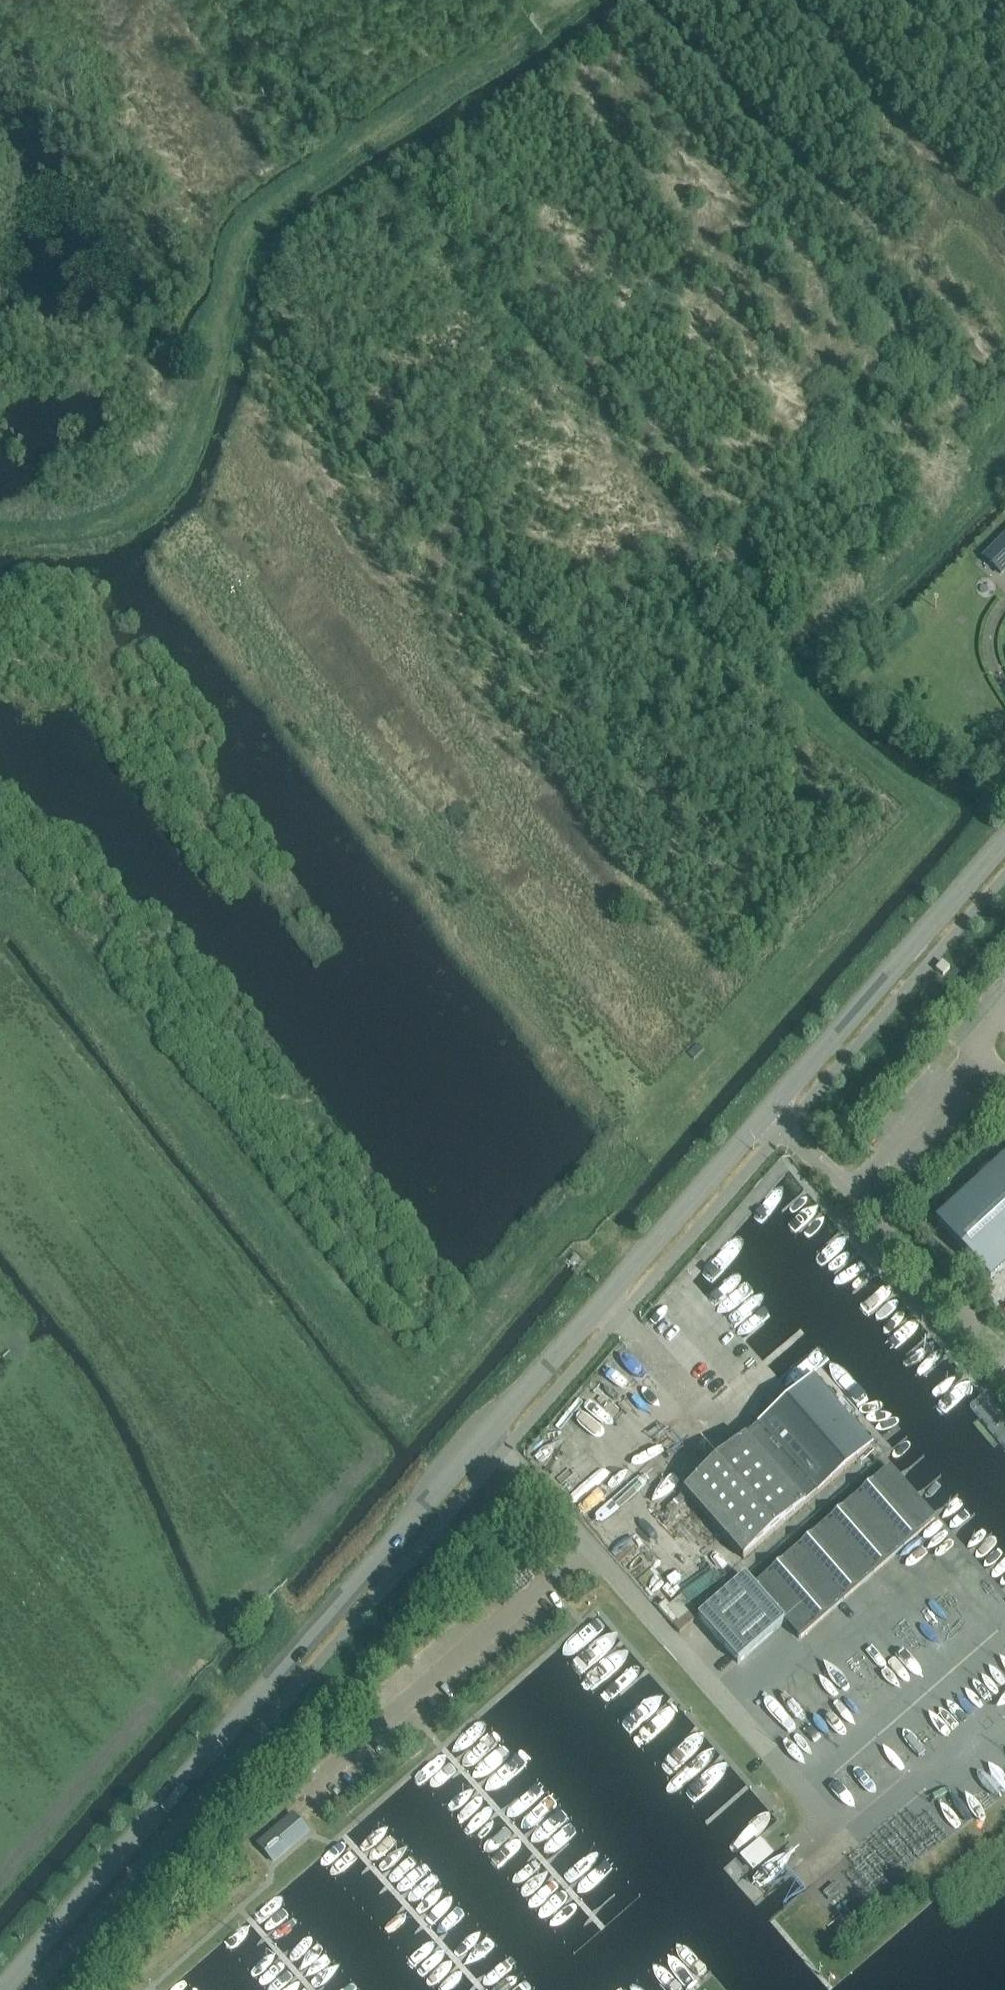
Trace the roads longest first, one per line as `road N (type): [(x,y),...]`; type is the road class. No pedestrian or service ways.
road 1 (tertiary): [(1,1989),(1004,843)]
road 2 (track): [(558,14),(304,180),(243,233),(192,433),(161,486),(127,513),(79,530),(0,534)]

